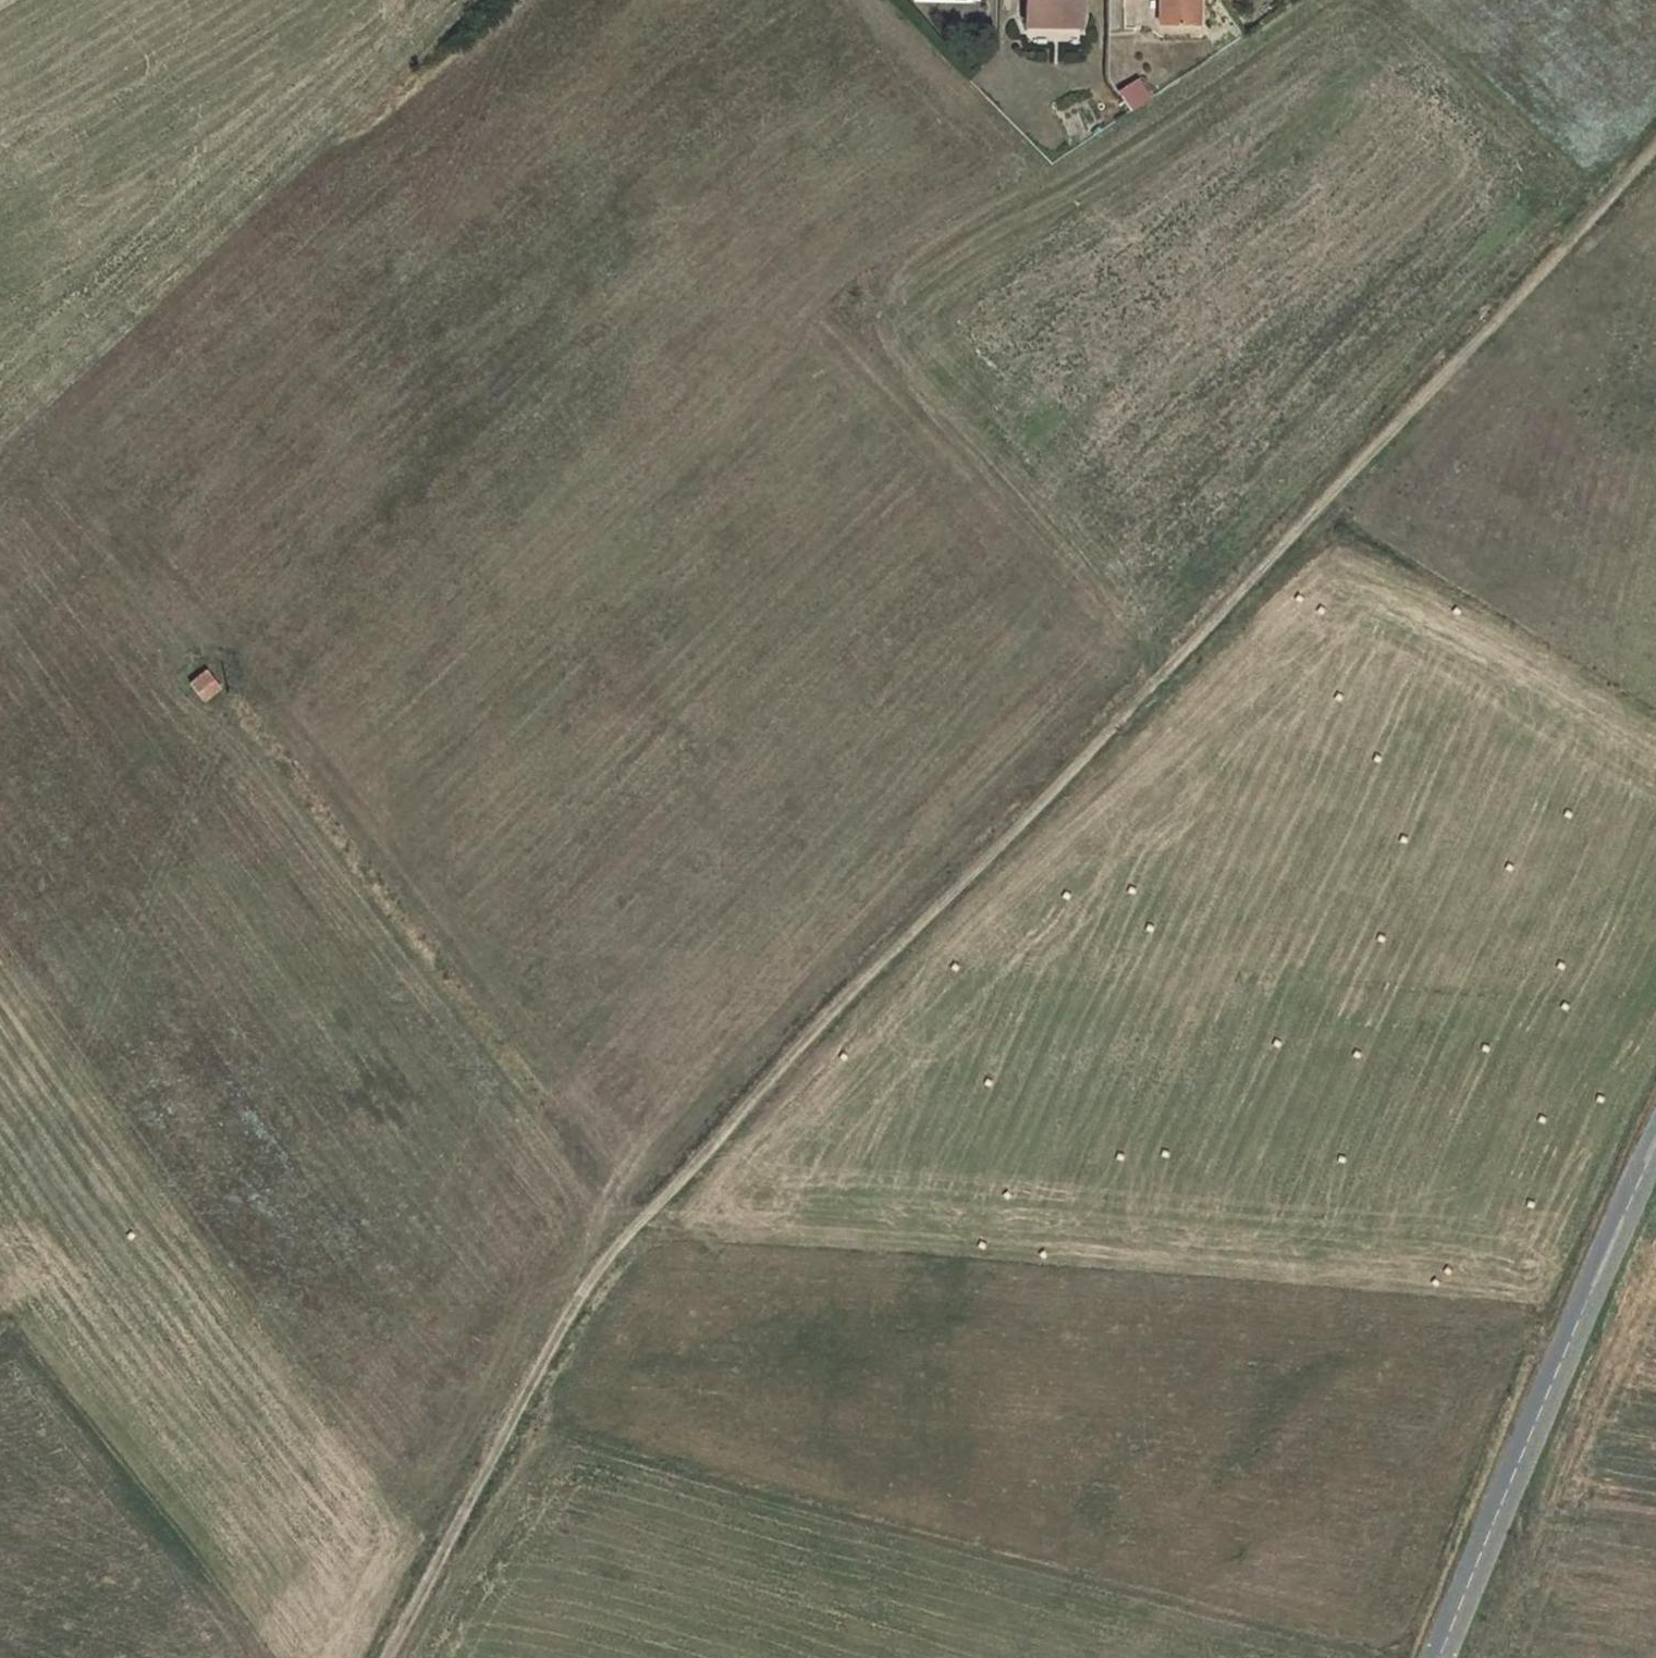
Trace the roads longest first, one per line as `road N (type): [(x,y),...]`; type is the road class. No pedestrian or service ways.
road 1 (track): [(386,1657),(640,1210),(1171,668),(1655,131)]
road 2 (primary): [(1448,1657),(1608,1237),(1655,1143)]

